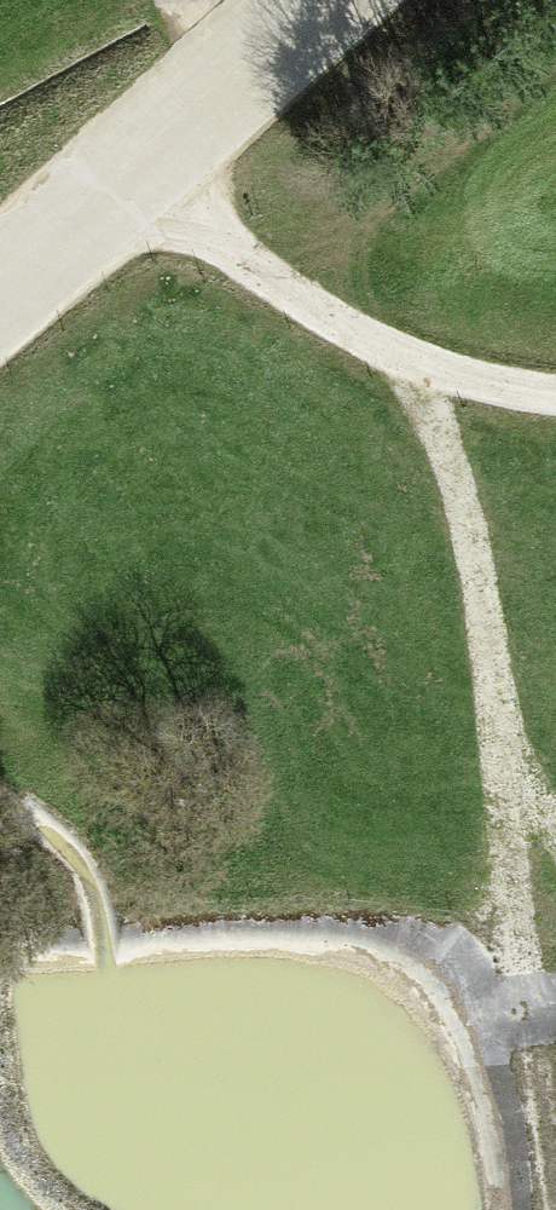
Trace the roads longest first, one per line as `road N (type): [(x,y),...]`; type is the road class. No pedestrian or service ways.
road 1 (track): [(137,166),(299,305),(431,369),(555,400)]
road 2 (track): [(555,836),(501,730),(431,369)]
road 3 (track): [(501,730),(526,1009)]

